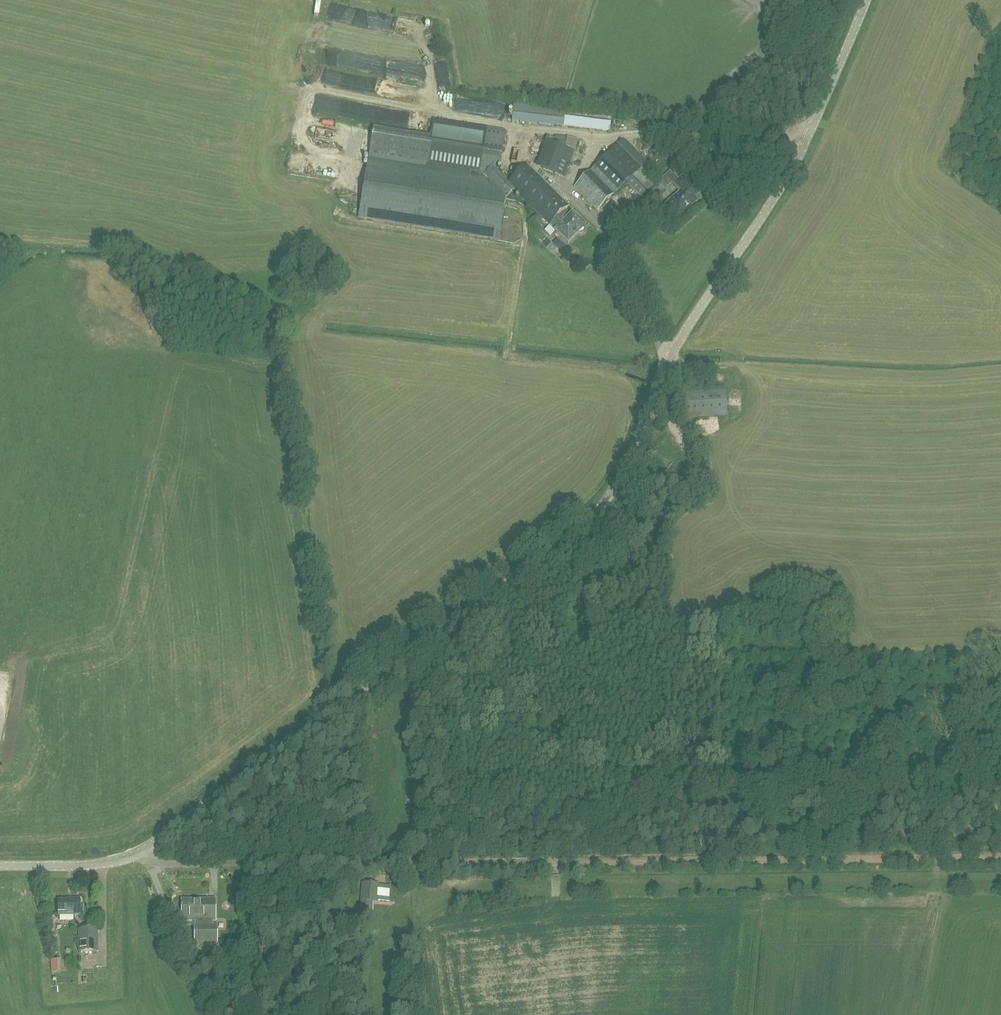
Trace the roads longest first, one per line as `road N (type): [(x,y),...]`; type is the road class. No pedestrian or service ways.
road 1 (unclassified): [(137,853),(604,504),(683,332),(805,143),(866,0)]
road 2 (track): [(1000,857),(557,861)]
road 3 (unclassified): [(557,861),(158,863),(137,853)]
road 4 (unclassified): [(0,866),(91,864),(137,853)]

